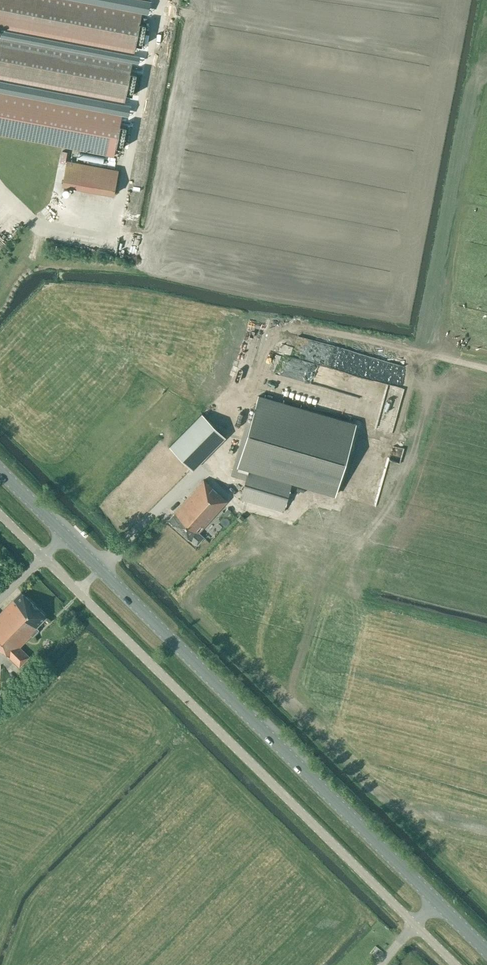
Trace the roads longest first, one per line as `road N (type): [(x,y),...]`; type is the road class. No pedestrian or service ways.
road 1 (unclassified): [(416,924),(42,555)]
road 2 (primary): [(434,901),(62,533)]
road 3 (track): [(203,468),(231,440),(248,377),(277,324),(486,370)]

